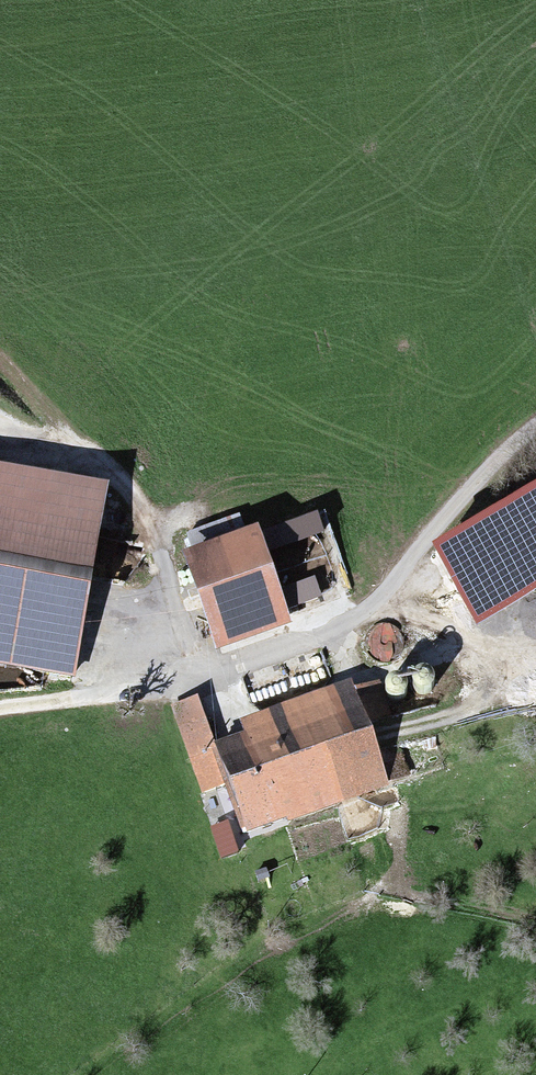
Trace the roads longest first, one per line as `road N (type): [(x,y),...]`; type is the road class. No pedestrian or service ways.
road 1 (track): [(535,425),(380,597),(333,628),(197,678),(0,704)]
road 2 (track): [(197,678),(147,521),(127,490),(0,357)]

